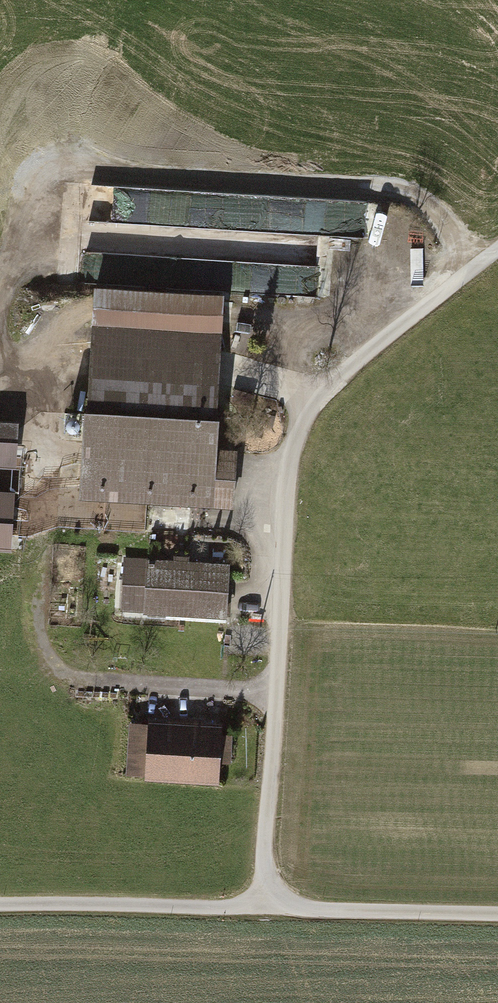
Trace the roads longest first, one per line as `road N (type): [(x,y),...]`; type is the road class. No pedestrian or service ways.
road 1 (unclassified): [(260,909),(290,453),(336,378),(497,251)]
road 2 (track): [(0,904),(497,915)]

